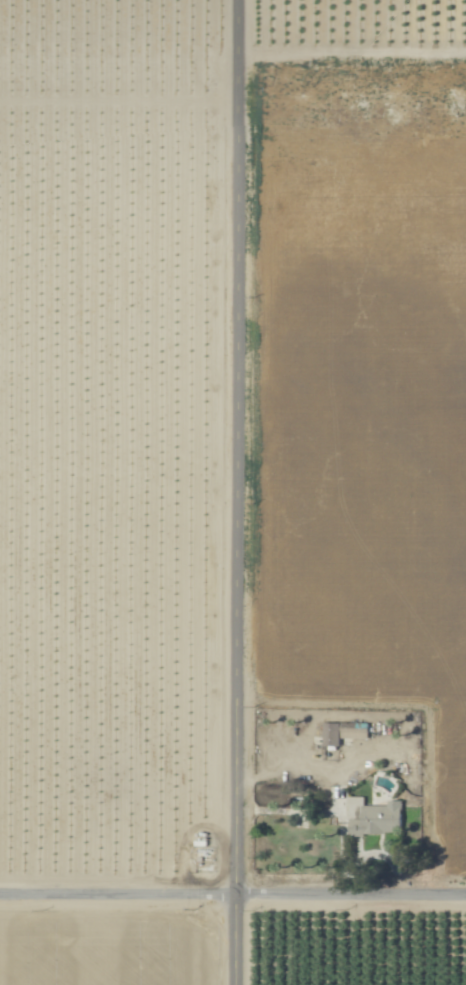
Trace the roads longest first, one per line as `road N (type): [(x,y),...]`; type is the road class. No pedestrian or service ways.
road 1 (tertiary): [(236,984),(231,0)]
road 2 (residential): [(0,893),(465,893)]
road 3 (track): [(231,50),(465,50)]

